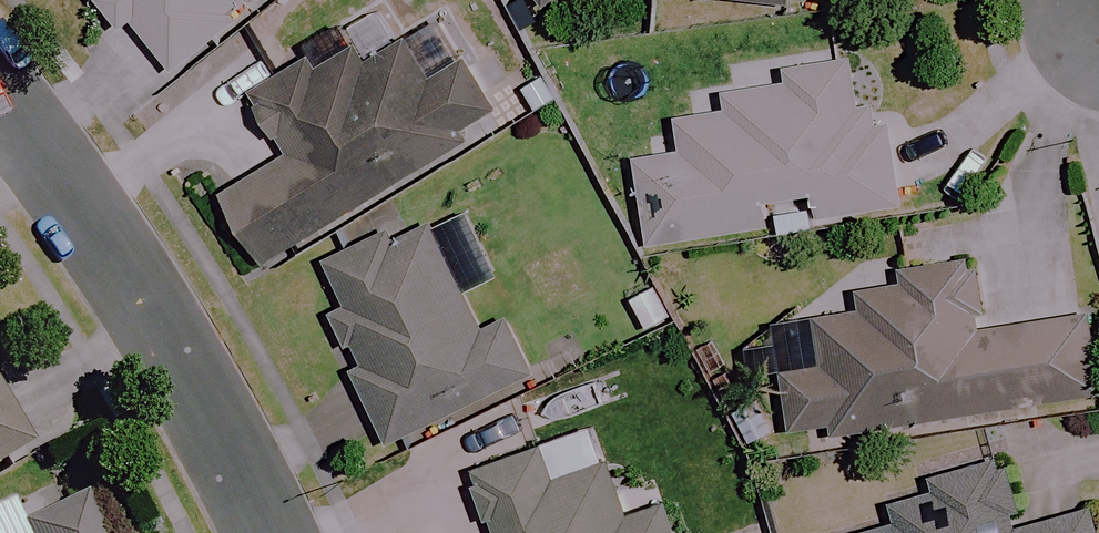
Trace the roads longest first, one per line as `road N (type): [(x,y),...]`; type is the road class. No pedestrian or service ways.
road 1 (residential): [(275,532),(174,351),(0,102)]

